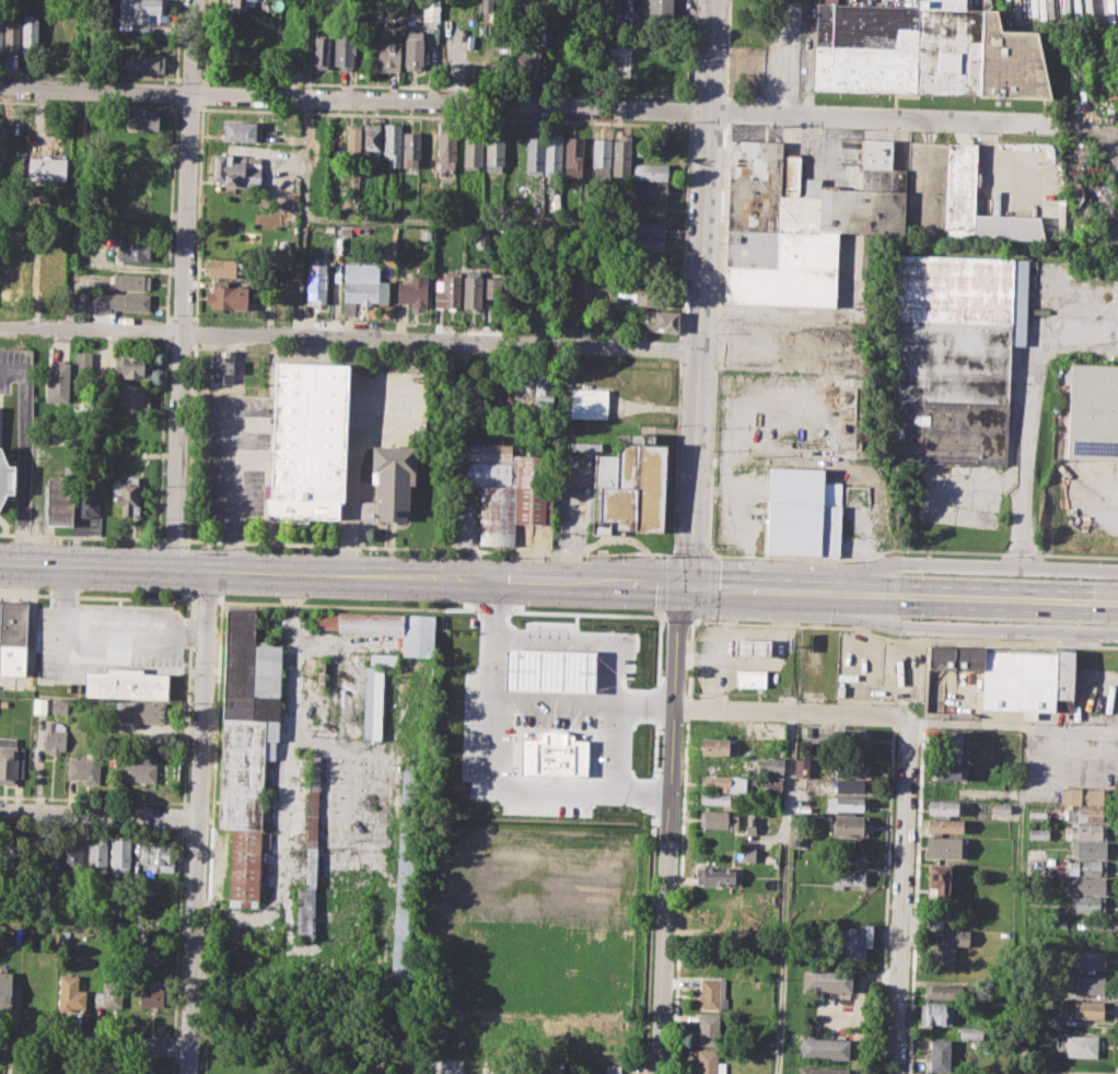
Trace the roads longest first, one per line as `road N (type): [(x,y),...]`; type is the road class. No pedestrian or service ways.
road 1 (residential): [(0,89),(1065,126)]
road 2 (residential): [(0,326),(701,350)]
road 3 (residential): [(714,0),(687,584)]
road 4 (residential): [(194,0),(173,565)]
road 5 (secondary): [(687,584),(173,565)]
road 6 (residential): [(206,567),(186,1073)]
road 7 (residential): [(687,584),(678,617),(658,1073)]
road 8 (residential): [(908,719),(896,1073)]
road 9 (residential): [(795,600),(913,628),(1117,636)]
road 10 (residential): [(1117,570),(916,563),(795,579)]
road 11 (residential): [(675,710),(908,719)]
road 12 (secondary): [(1117,588),(898,582)]
road 13 (secondary): [(898,604),(1117,610)]
road 14 (residential): [(0,811),(196,818)]
road 15 (residential): [(0,1040),(187,1047)]
road 16 (secondary): [(173,565),(0,561)]

